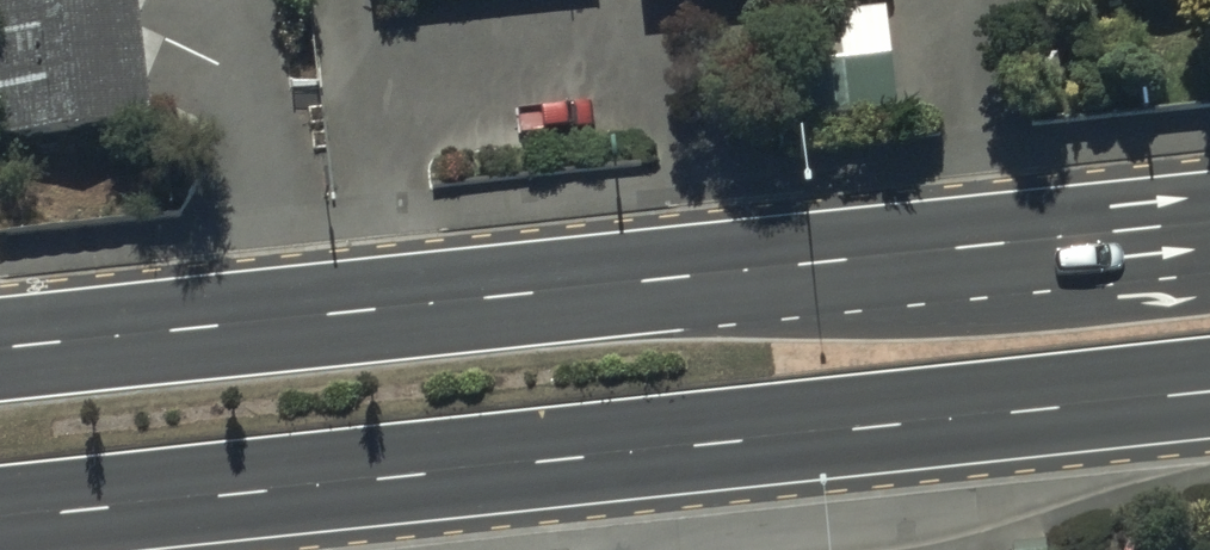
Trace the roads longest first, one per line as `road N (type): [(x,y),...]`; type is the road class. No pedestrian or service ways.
road 1 (primary): [(1209,384),(0,517)]
road 2 (primary): [(0,349),(1209,220)]

